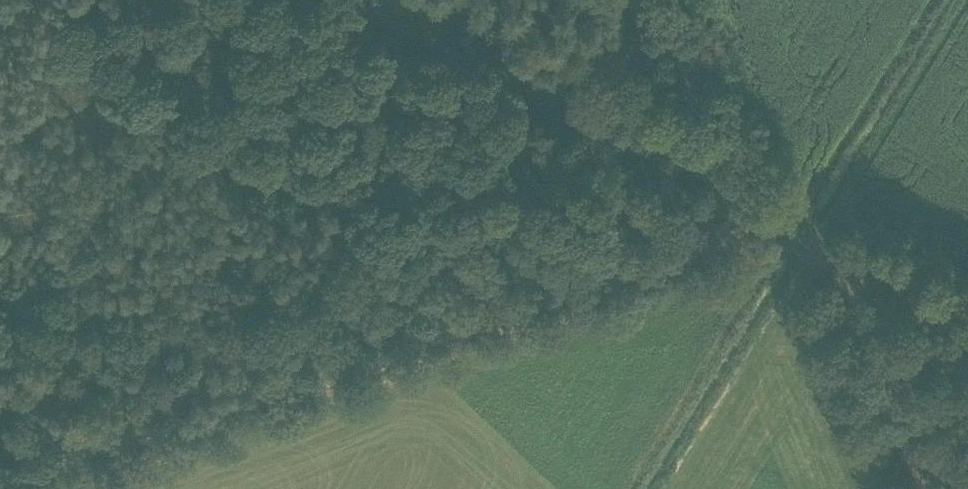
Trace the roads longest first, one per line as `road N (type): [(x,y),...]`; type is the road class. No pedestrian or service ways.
road 1 (track): [(0,479),(781,229)]
road 2 (track): [(581,127),(319,0)]
road 3 (track): [(967,325),(726,200)]
road 4 (track): [(832,255),(926,488)]
road 5 (track): [(726,200),(647,0)]
road 6 (track): [(726,200),(581,127)]

